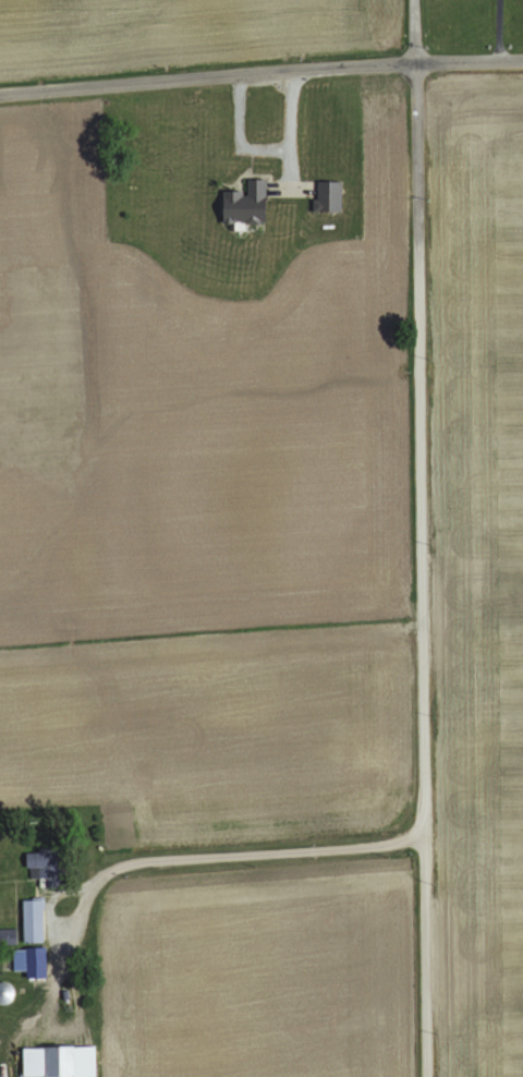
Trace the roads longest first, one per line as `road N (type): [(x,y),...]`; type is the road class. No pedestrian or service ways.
road 1 (residential): [(429,1076),(419,226)]
road 2 (residential): [(0,94),(522,59)]
road 3 (residential): [(419,226),(416,0)]

